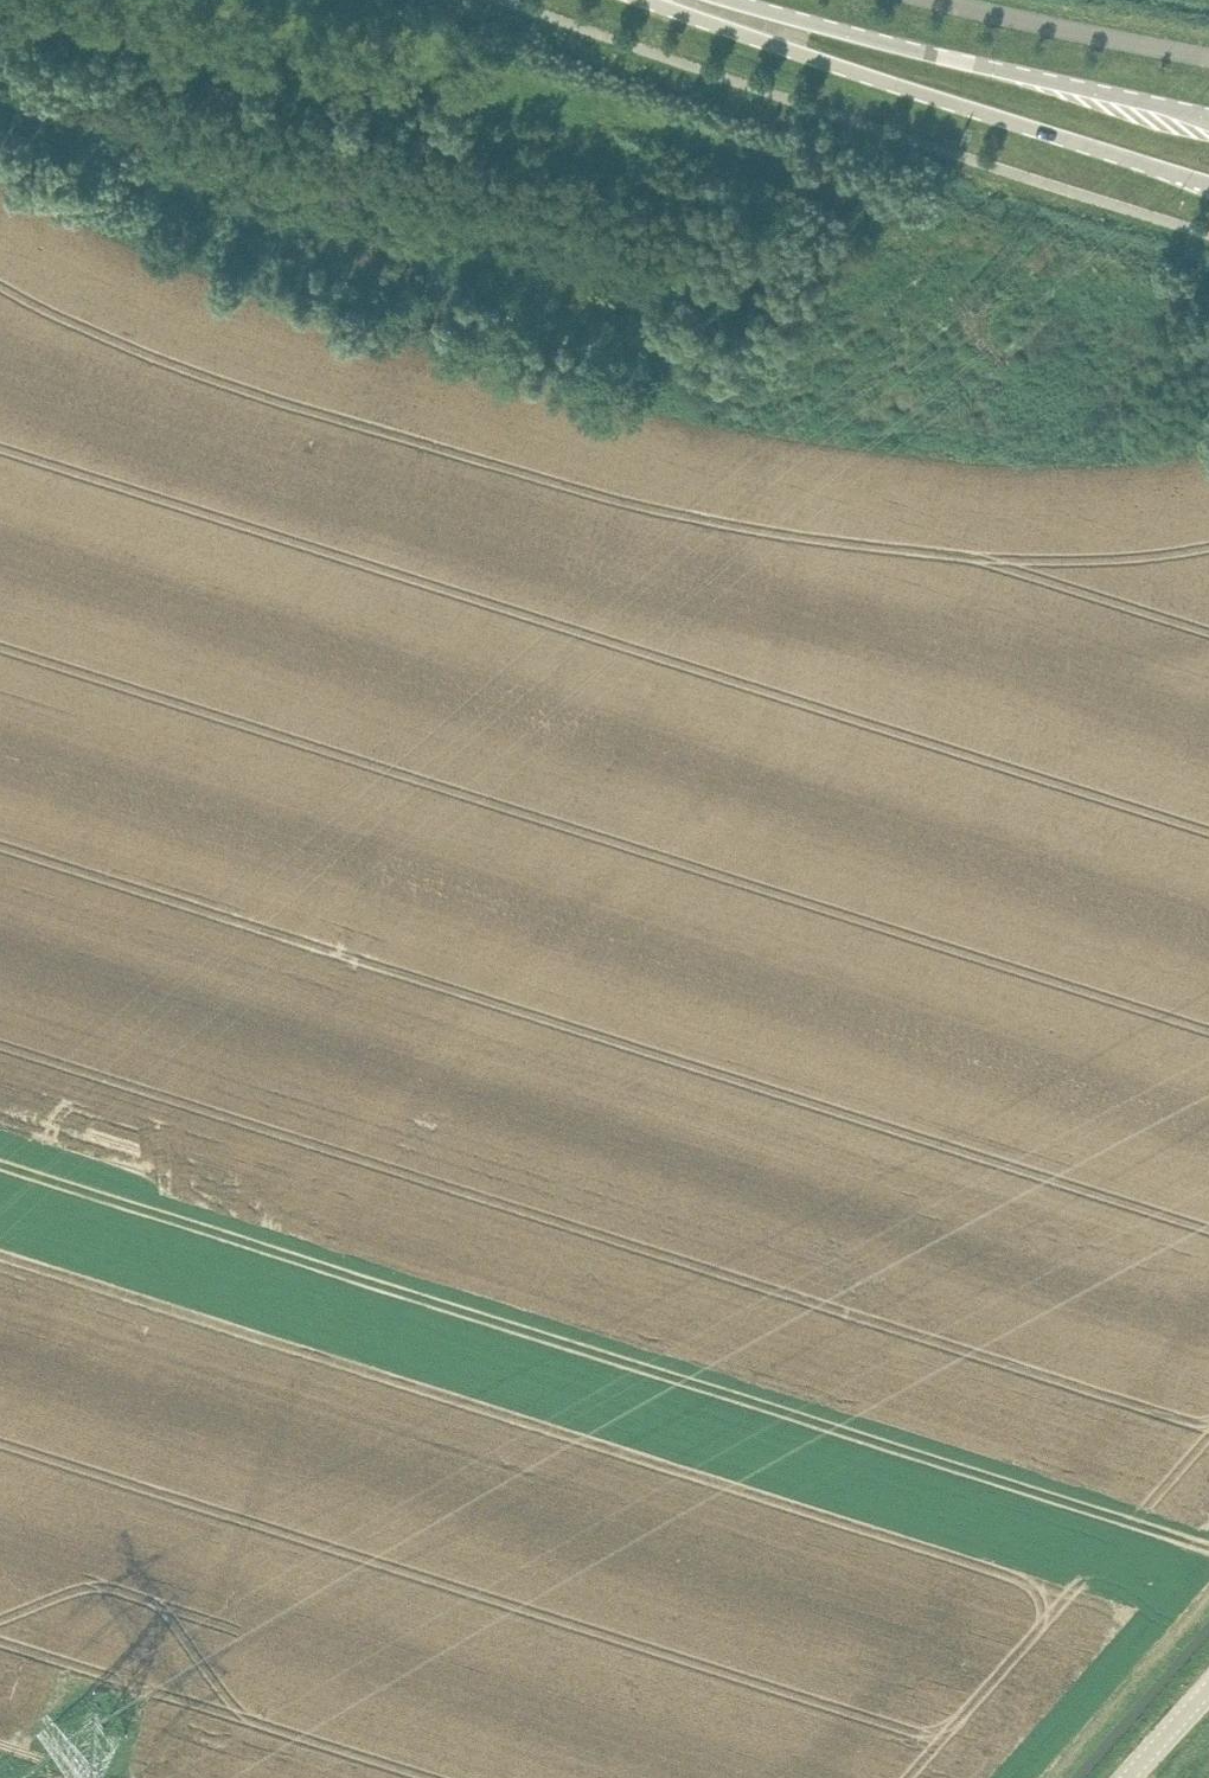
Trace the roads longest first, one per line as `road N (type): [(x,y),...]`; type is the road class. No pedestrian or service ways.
road 1 (secondary): [(661,0),(766,46),(1208,186)]
road 2 (secondary): [(1208,119),(724,0)]

